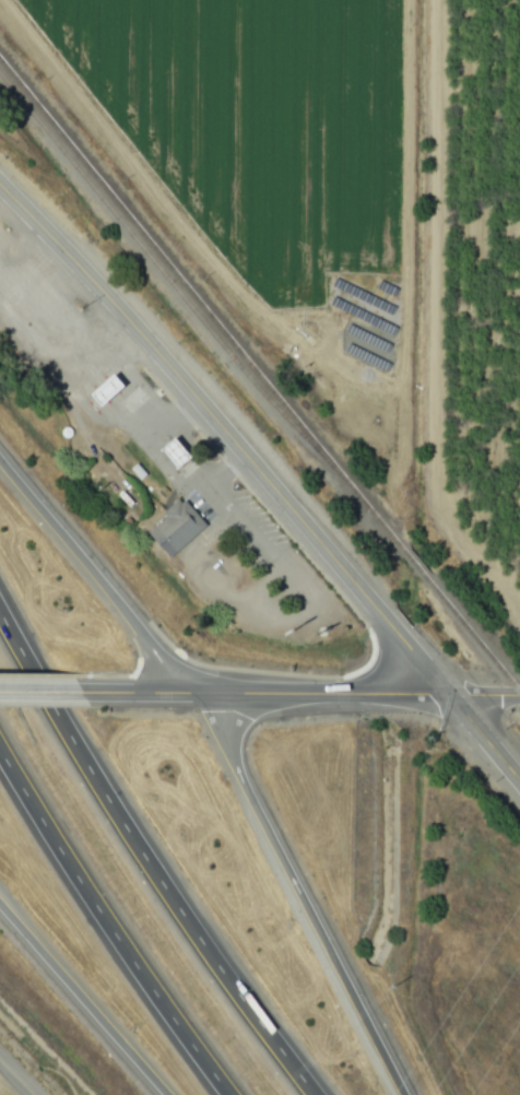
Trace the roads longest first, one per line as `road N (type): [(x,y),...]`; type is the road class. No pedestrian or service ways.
road 1 (tertiary): [(519,789),(154,356),(0,190)]
road 2 (motorway): [(318,1094),(267,1033),(108,793),(0,602)]
road 3 (motorway): [(412,1094),(305,911),(208,686)]
road 4 (tertiary): [(93,687),(519,698)]
road 5 (motorway): [(0,742),(121,942),(235,1094)]
road 6 (motorway): [(208,686),(0,453)]
road 7 (motorway): [(0,905),(167,1094)]

